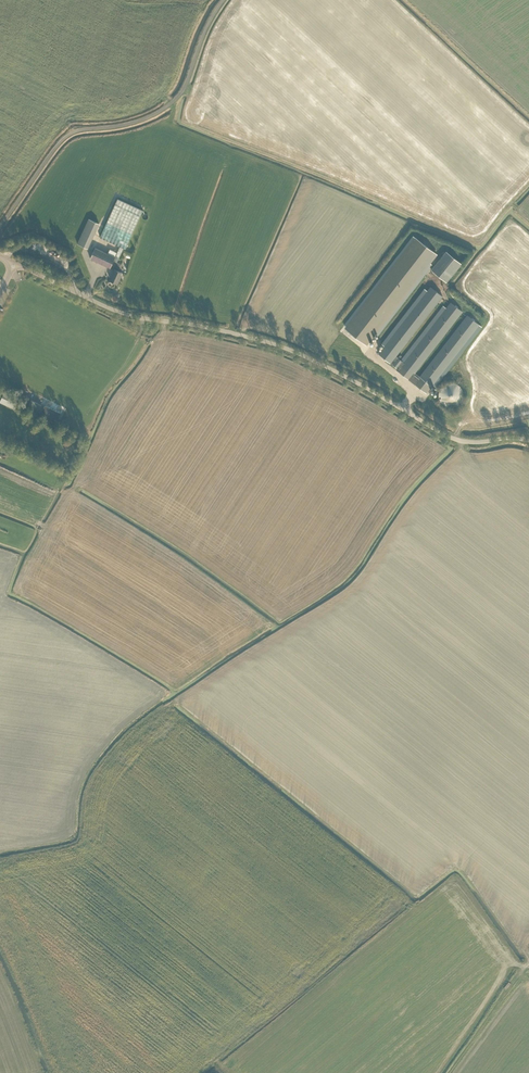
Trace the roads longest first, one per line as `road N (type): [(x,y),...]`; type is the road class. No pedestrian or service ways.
road 1 (unclassified): [(528,440),(462,441),(285,347),(142,319),(15,263)]
road 2 (track): [(0,229),(66,136),(139,120),(171,103),(224,0)]
road 3 (track): [(528,962),(443,1072)]
road 4 (track): [(142,319),(124,365),(88,410),(77,407)]

